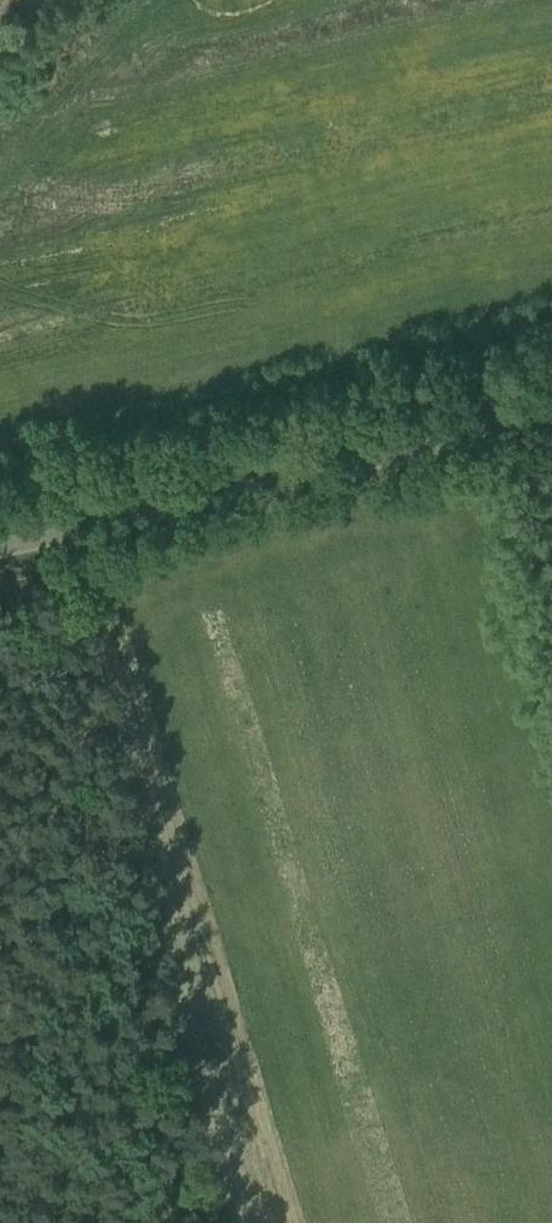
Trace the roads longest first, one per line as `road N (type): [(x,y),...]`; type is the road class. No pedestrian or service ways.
road 1 (unclassified): [(551,390),(0,525)]

